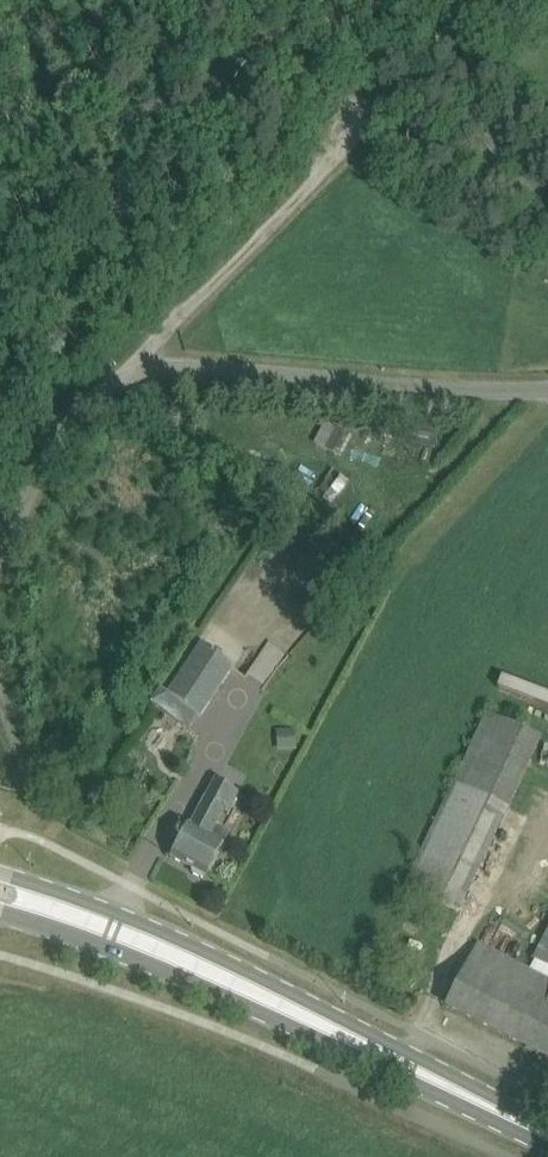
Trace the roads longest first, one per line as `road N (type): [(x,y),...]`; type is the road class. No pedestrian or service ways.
road 1 (unclassified): [(0,566),(76,406),(133,380),(211,368),(382,384),(547,385)]
road 2 (track): [(440,40),(145,358),(133,380)]
road 3 (primary): [(547,1139),(153,943)]
road 4 (primary): [(153,943),(0,873)]
road 5 (primary): [(0,913),(153,943)]

